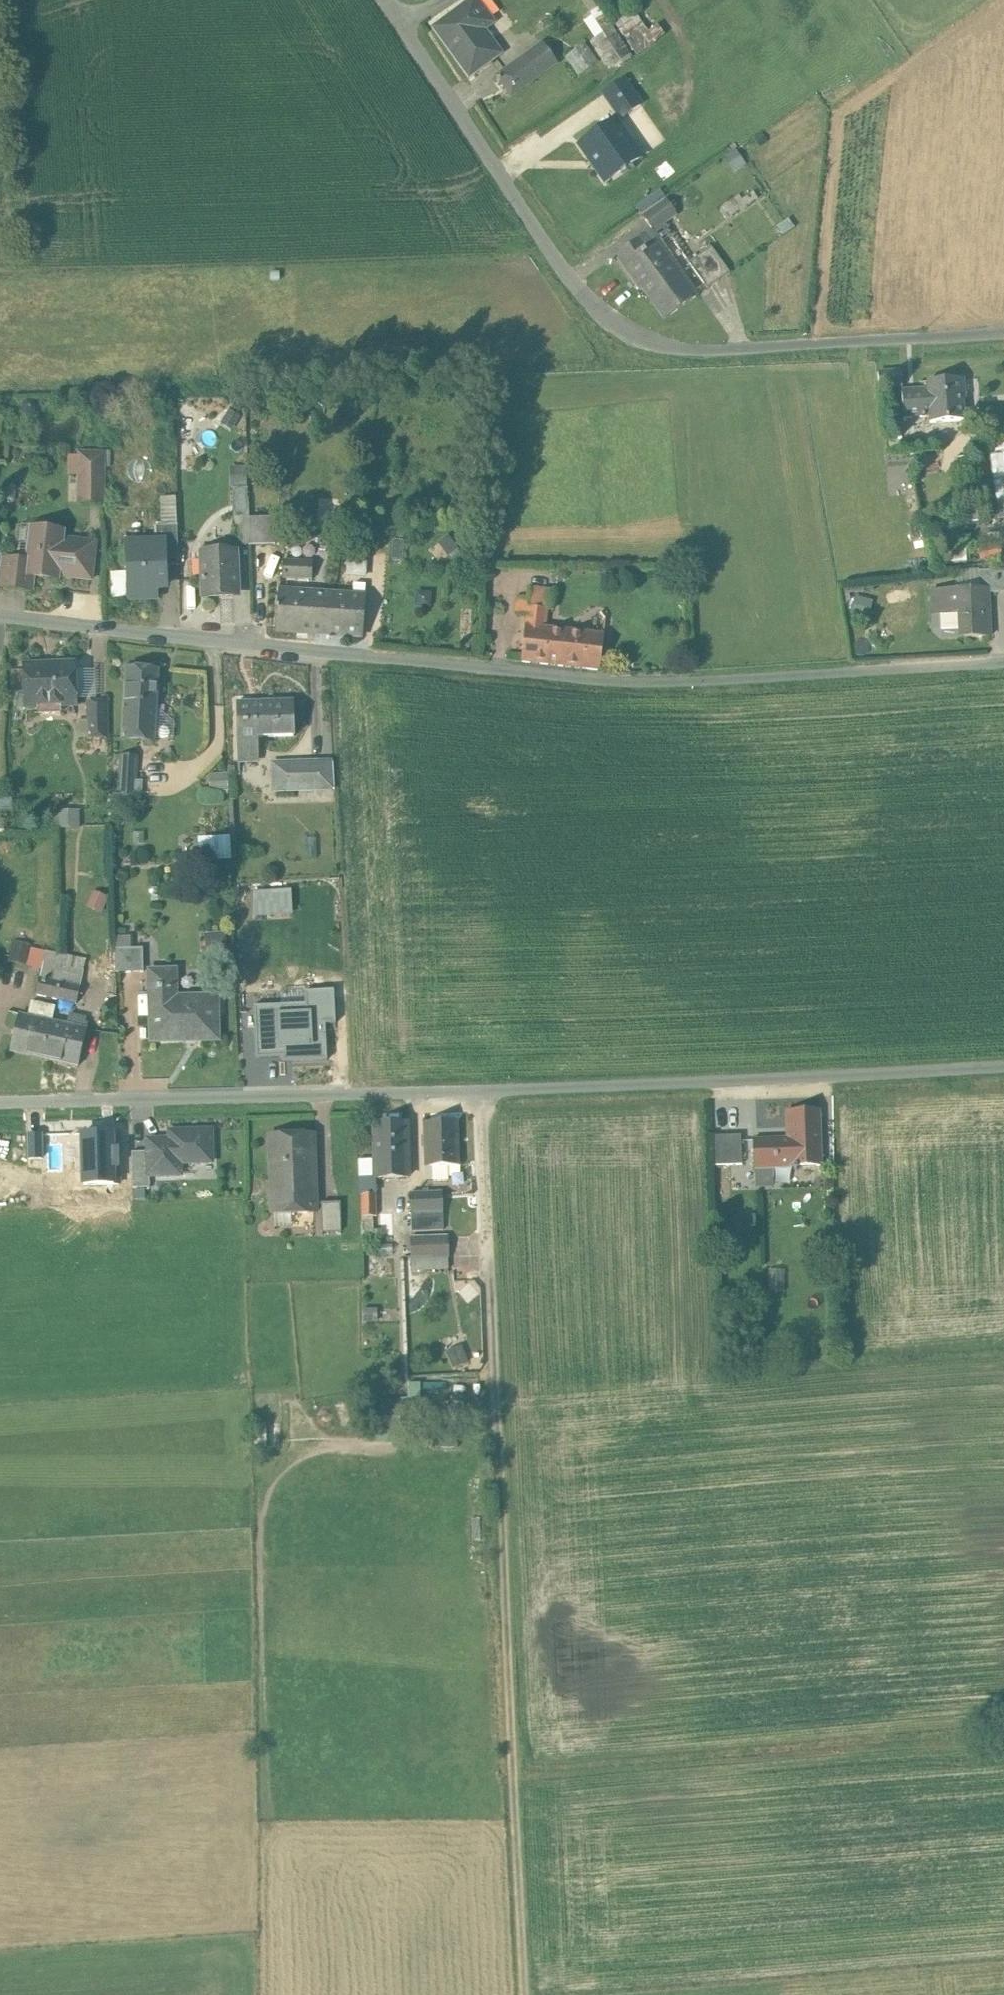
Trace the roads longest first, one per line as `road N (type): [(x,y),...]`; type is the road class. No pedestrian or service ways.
road 1 (residential): [(1003,661),(631,682),(0,615)]
road 2 (unclassified): [(404,23),(545,241),(617,318),(672,342),(744,346),(1003,333)]
road 3 (residential): [(687,1084),(0,1102)]
road 4 (unclassified): [(687,1084),(1003,1069)]

